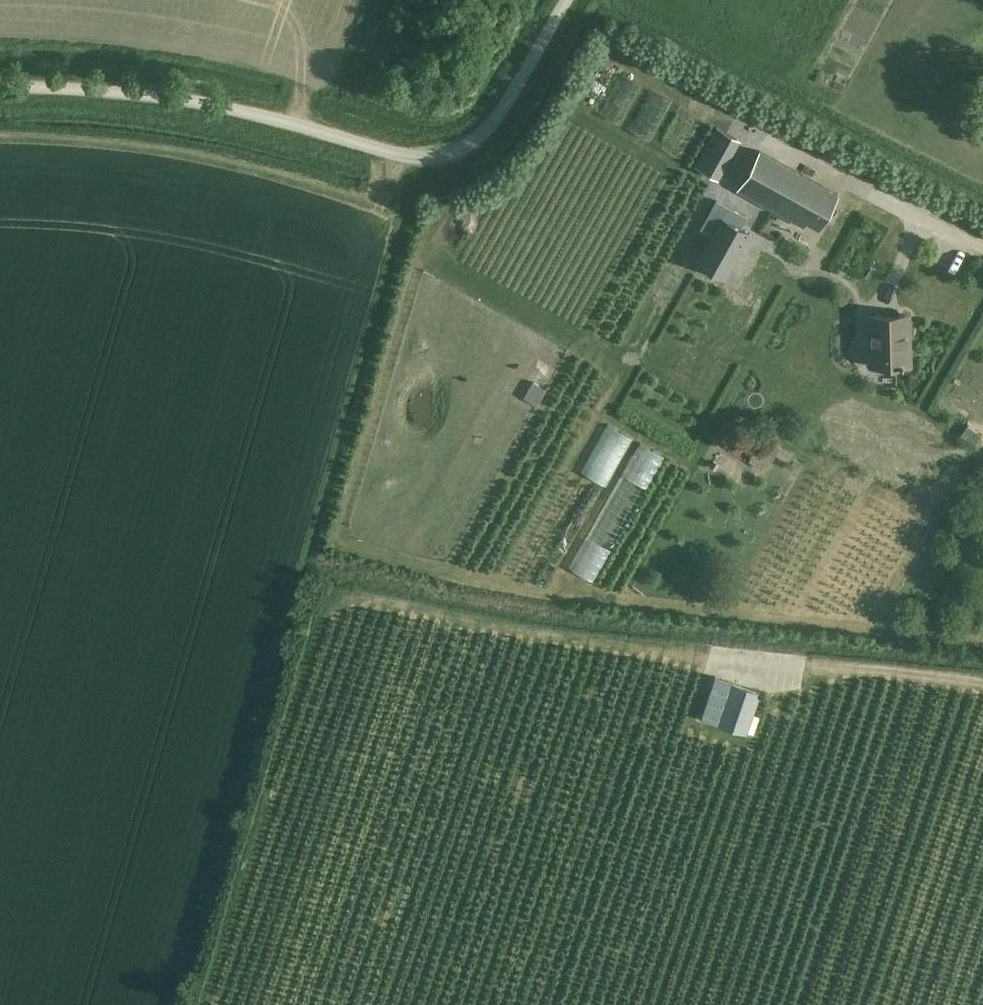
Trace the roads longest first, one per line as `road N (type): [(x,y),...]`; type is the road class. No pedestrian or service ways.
road 1 (unclassified): [(0,88),(192,101),(441,161),(491,133),(570,0)]
road 2 (track): [(982,688),(769,667),(338,593)]

